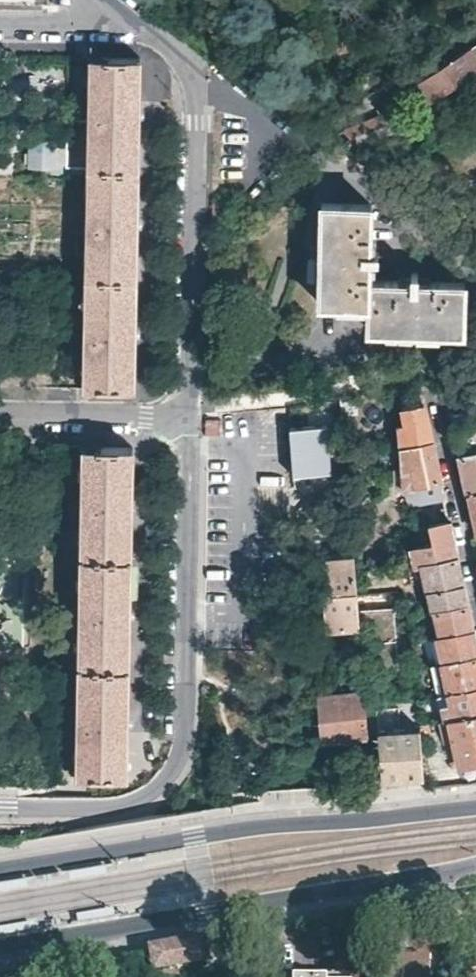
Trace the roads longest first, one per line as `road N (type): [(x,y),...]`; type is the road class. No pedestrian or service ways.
road 1 (residential): [(0,806),(142,801),(180,764),(194,421)]
road 2 (tertiary): [(0,944),(475,863)]
road 3 (tertiary): [(475,808),(274,826),(0,870)]
road 4 (residential): [(194,421),(199,99),(179,57),(148,31)]
road 5 (residential): [(0,416),(194,421)]
road 6 (residential): [(439,410),(475,587)]
road 7 (residential): [(148,31),(0,27)]

